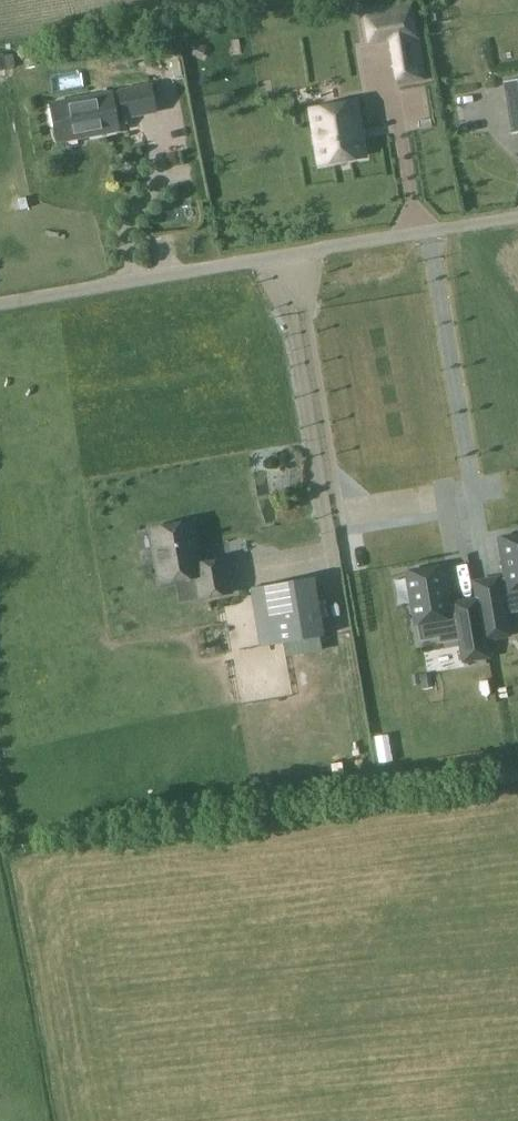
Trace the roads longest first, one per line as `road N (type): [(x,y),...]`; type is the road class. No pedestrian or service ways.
road 1 (unclassified): [(0,308),(517,218)]

